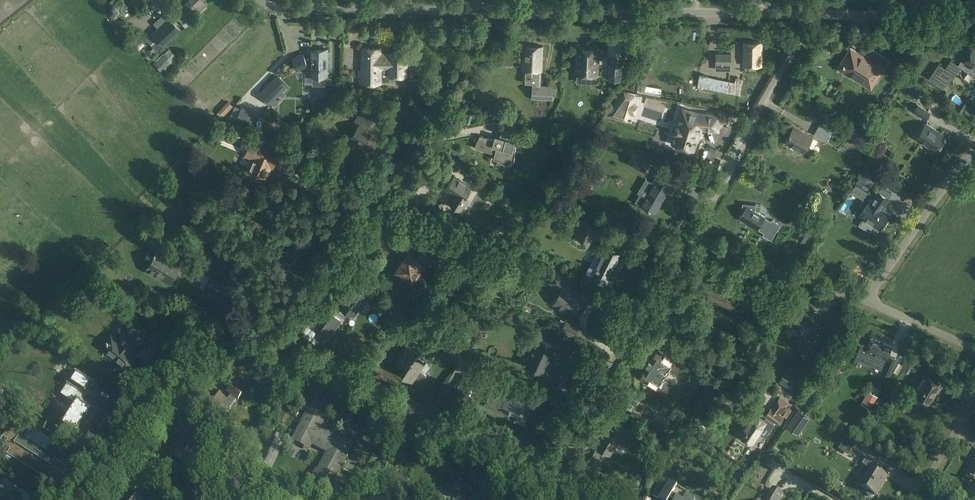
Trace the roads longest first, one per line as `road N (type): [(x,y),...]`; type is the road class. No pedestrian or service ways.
road 1 (unclassified): [(810,14),(291,10),(258,0)]
road 2 (residential): [(422,402),(286,345),(213,351),(189,371),(99,499)]
road 3 (residential): [(696,234),(810,14)]
road 4 (residential): [(571,447),(696,234)]
road 5 (residential): [(866,302),(974,140)]
road 6 (residential): [(866,302),(696,234)]
road 7 (unclassified): [(974,16),(810,14)]
road 8 (unclassified): [(908,499),(974,394)]

